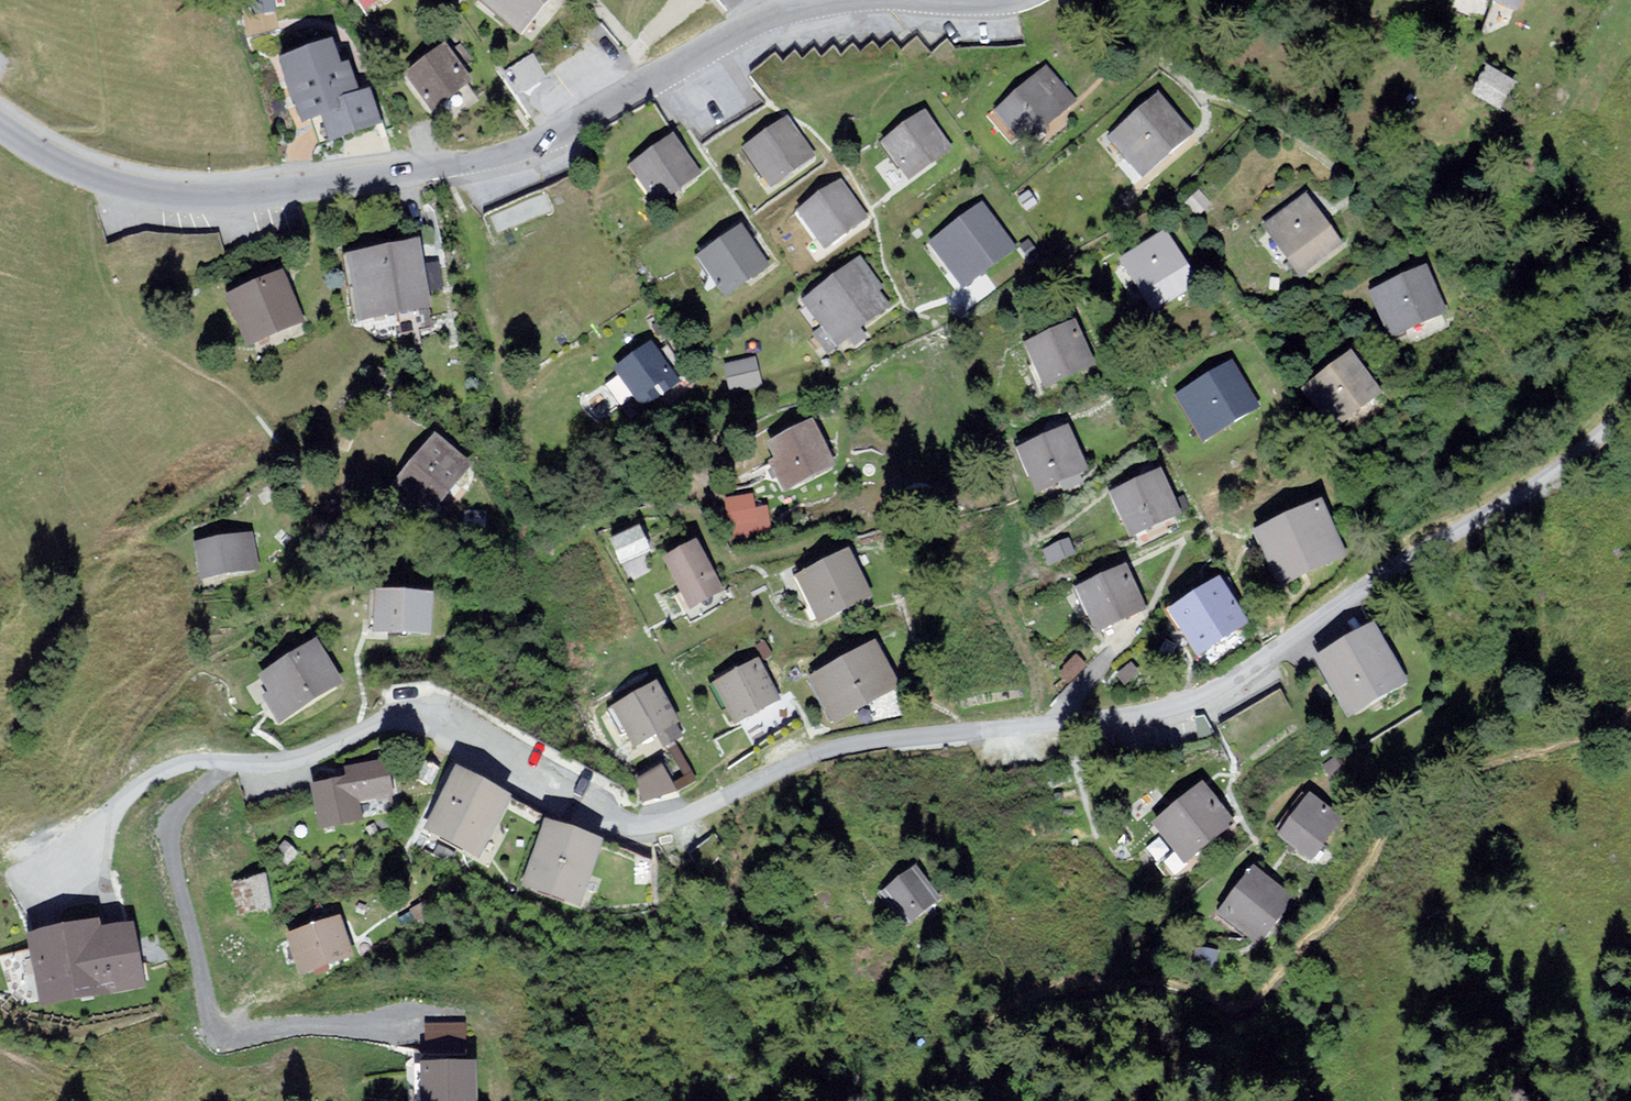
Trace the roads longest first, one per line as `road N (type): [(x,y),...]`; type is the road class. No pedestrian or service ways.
road 1 (residential): [(1630,418),(1562,478),(1423,552),(1247,692),(1161,721),(819,757),(639,834),(583,823),(424,722),(378,726),(297,765),(254,774),(193,767),(145,788),(51,880)]
road 2 (tertiary): [(825,0),(748,25),(538,142),(477,161),(229,196),(156,197),(89,181),(0,128)]

